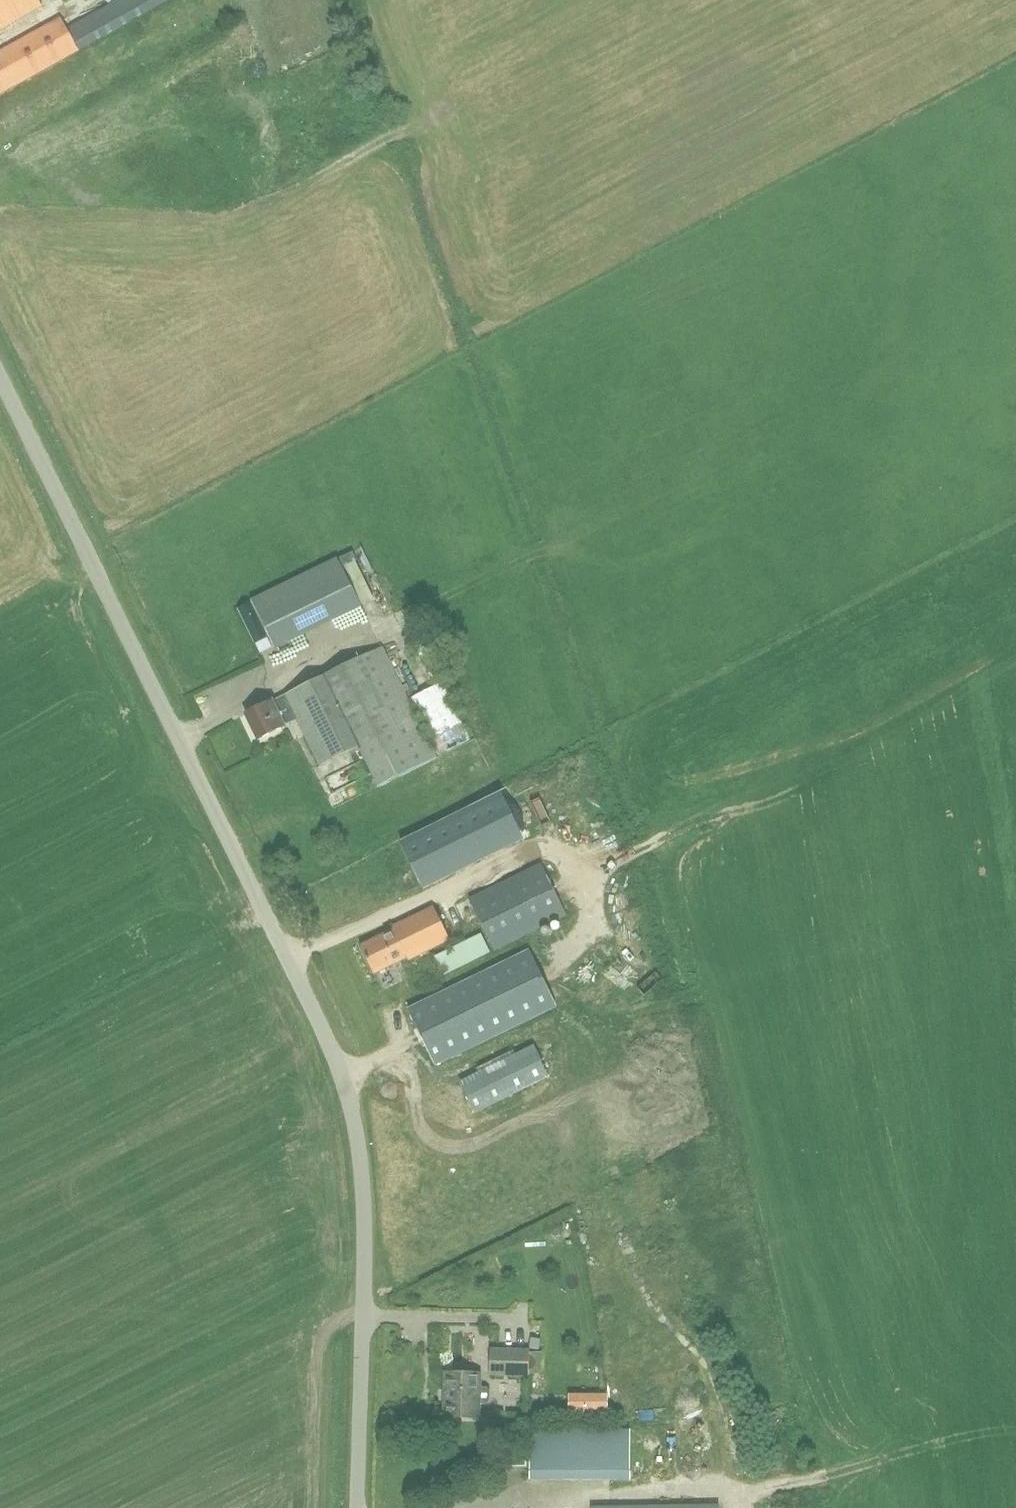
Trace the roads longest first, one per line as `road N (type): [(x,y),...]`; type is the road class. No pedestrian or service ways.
road 1 (unclassified): [(0,373),(345,1079),(361,1153),(356,1507)]

